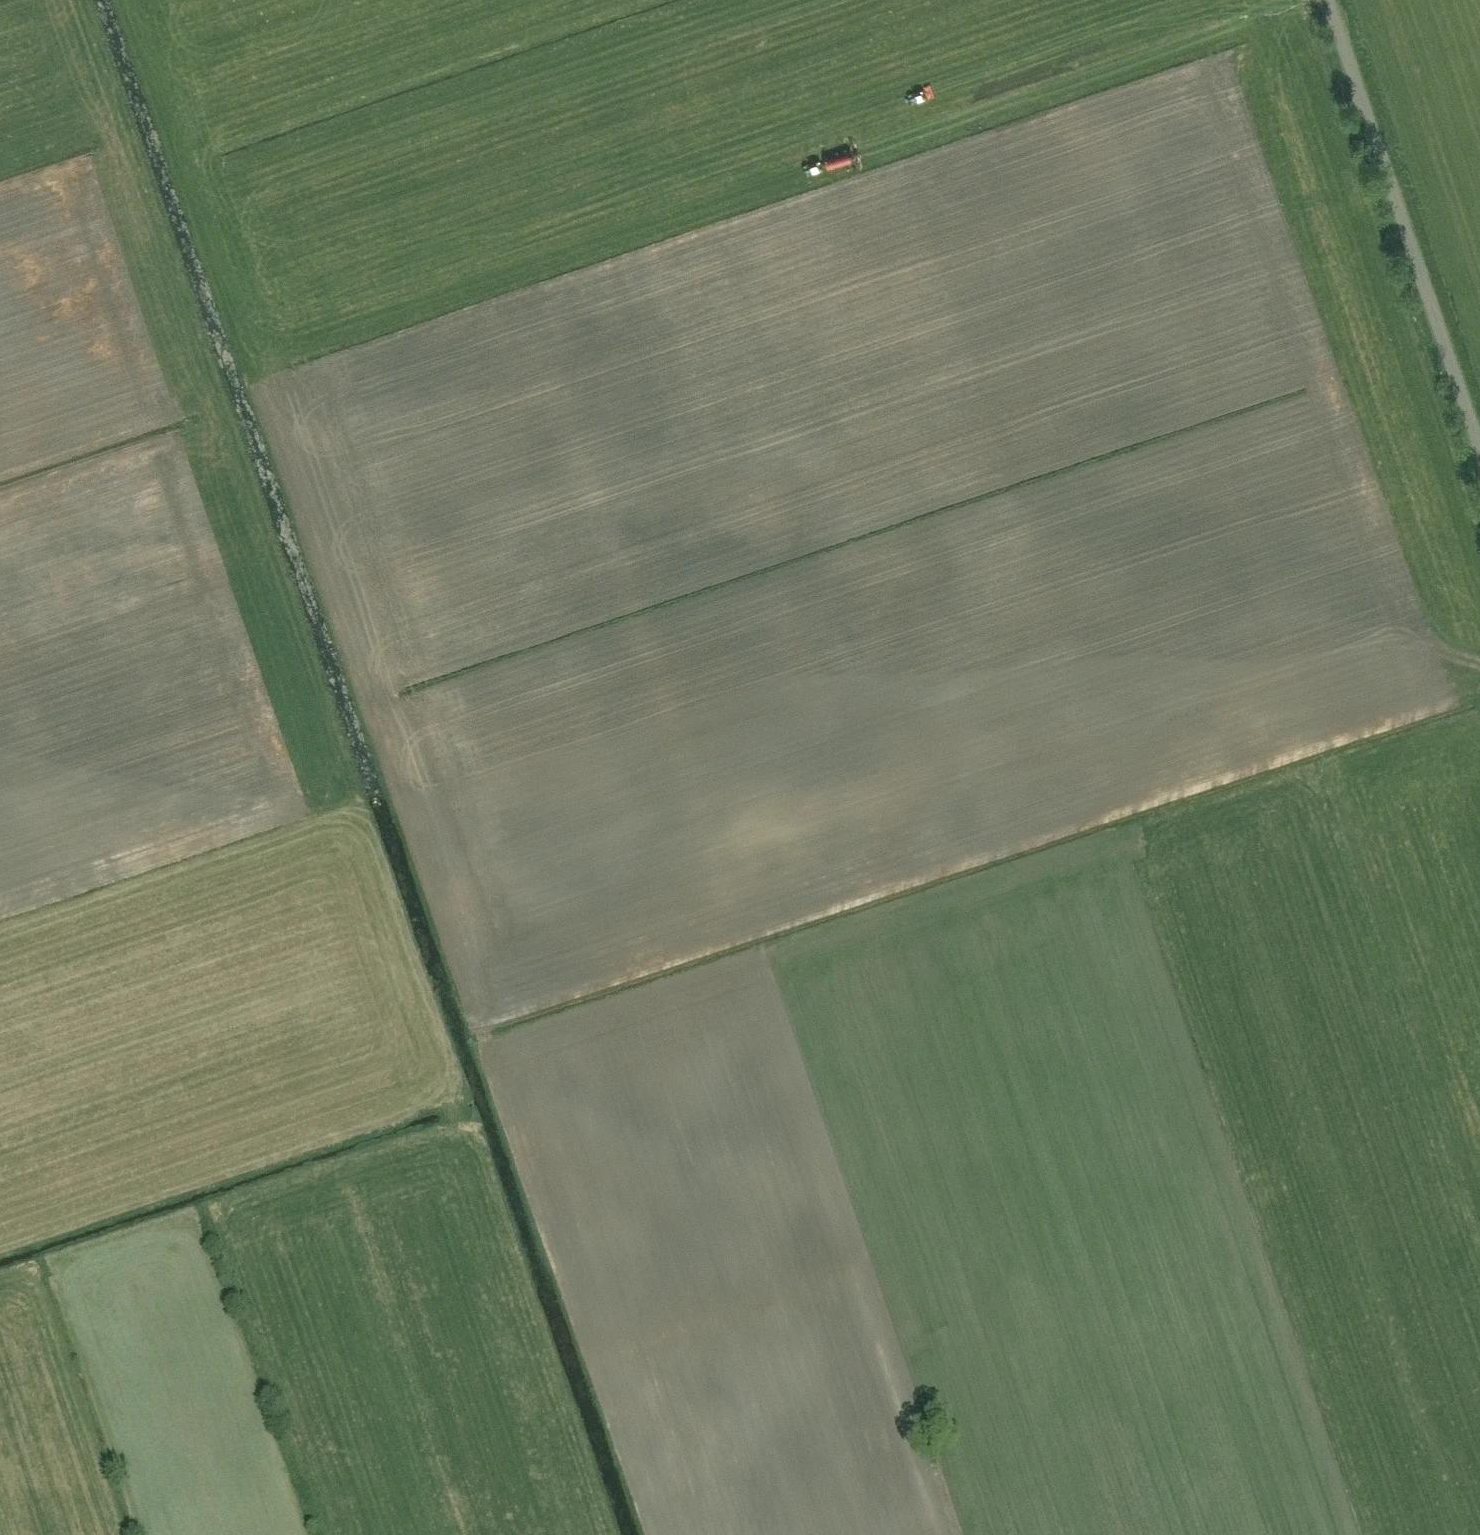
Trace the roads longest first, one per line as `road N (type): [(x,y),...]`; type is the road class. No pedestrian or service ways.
road 1 (unclassified): [(1479,489),(1310,0)]

